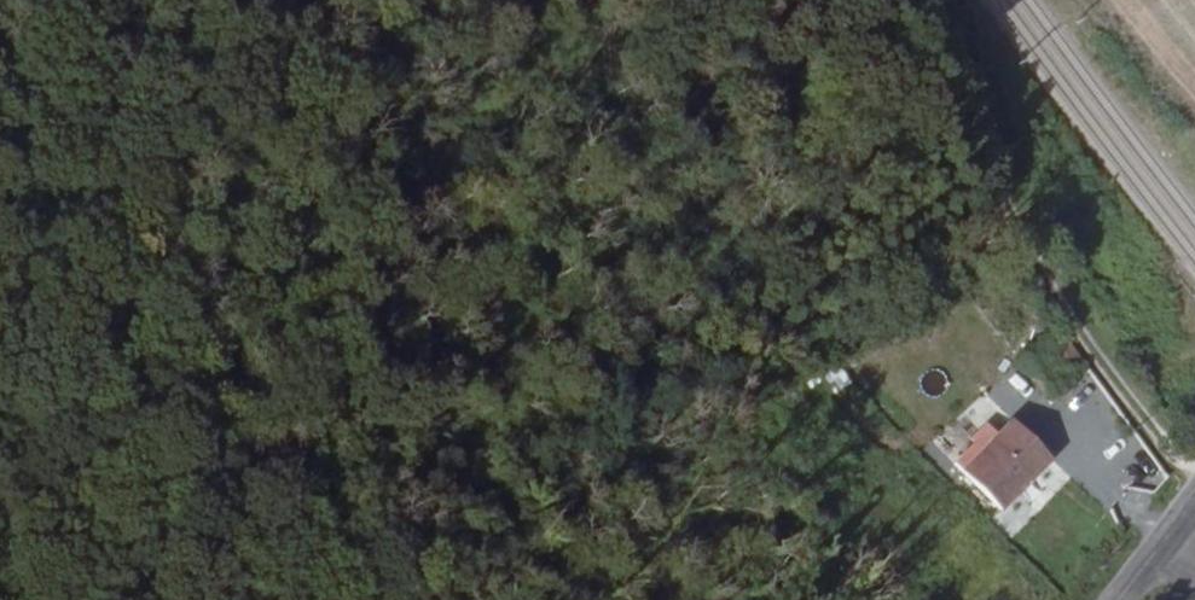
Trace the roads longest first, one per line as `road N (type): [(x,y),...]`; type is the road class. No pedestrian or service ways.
road 1 (tertiary): [(1194,503),(1121,599)]

